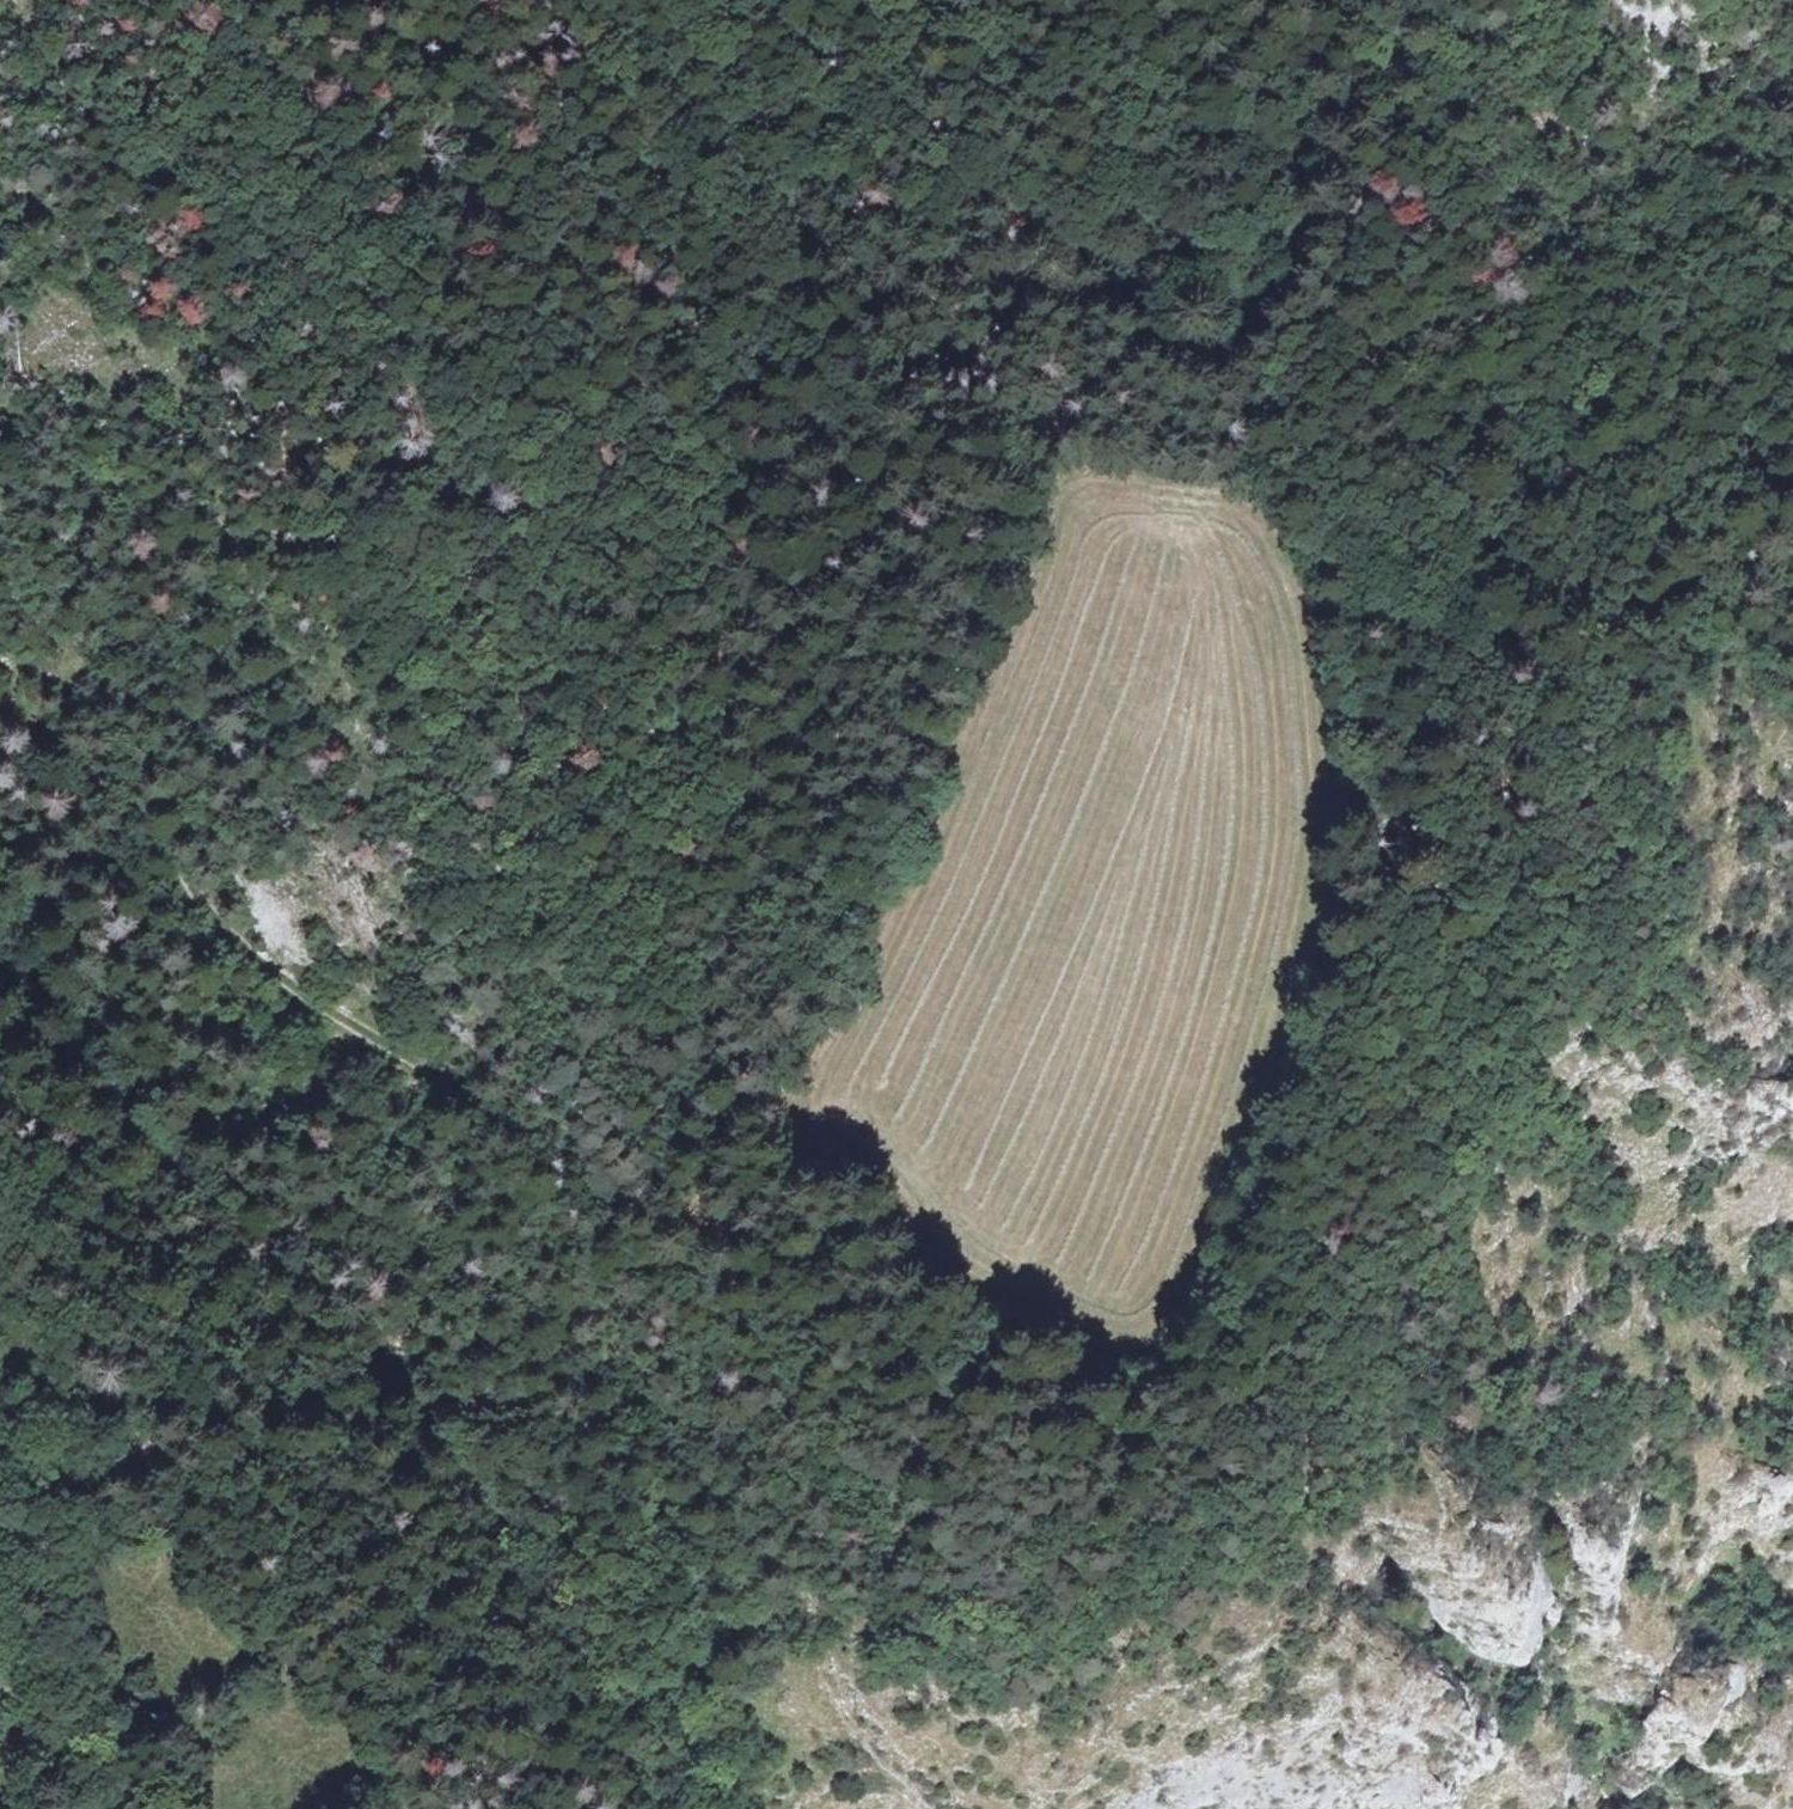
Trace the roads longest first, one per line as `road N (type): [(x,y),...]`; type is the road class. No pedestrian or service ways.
road 1 (track): [(0,656),(48,677),(109,722),(206,910),(258,961),(388,1053),(669,1187),(775,1219),(941,1237)]
road 2 (track): [(62,1808),(64,1746),(34,1640),(37,1558),(23,1488),(0,1456)]
road 3 (track): [(719,1203),(754,1171),(799,1094)]

